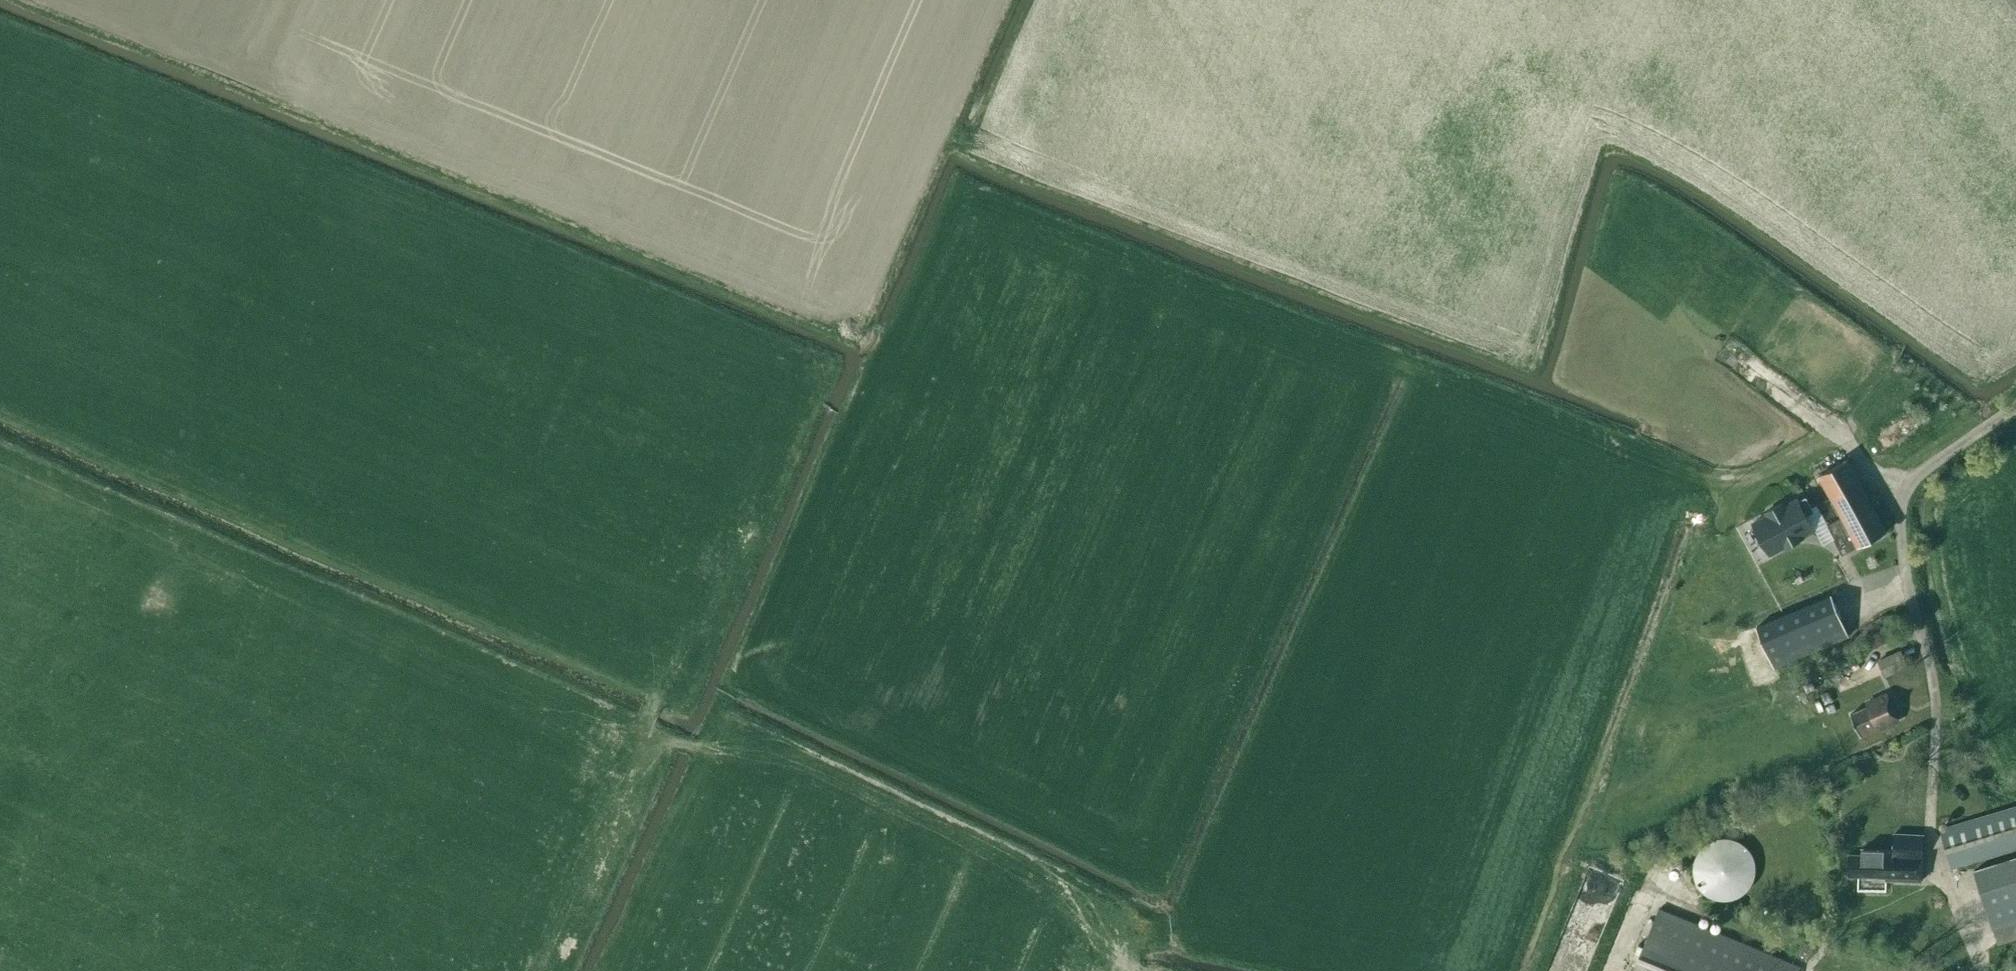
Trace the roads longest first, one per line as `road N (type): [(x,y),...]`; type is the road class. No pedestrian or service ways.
road 1 (unclassified): [(1926,882),(1933,742),(1924,647),(1907,589),(1904,499),(1954,451),(2015,412)]

